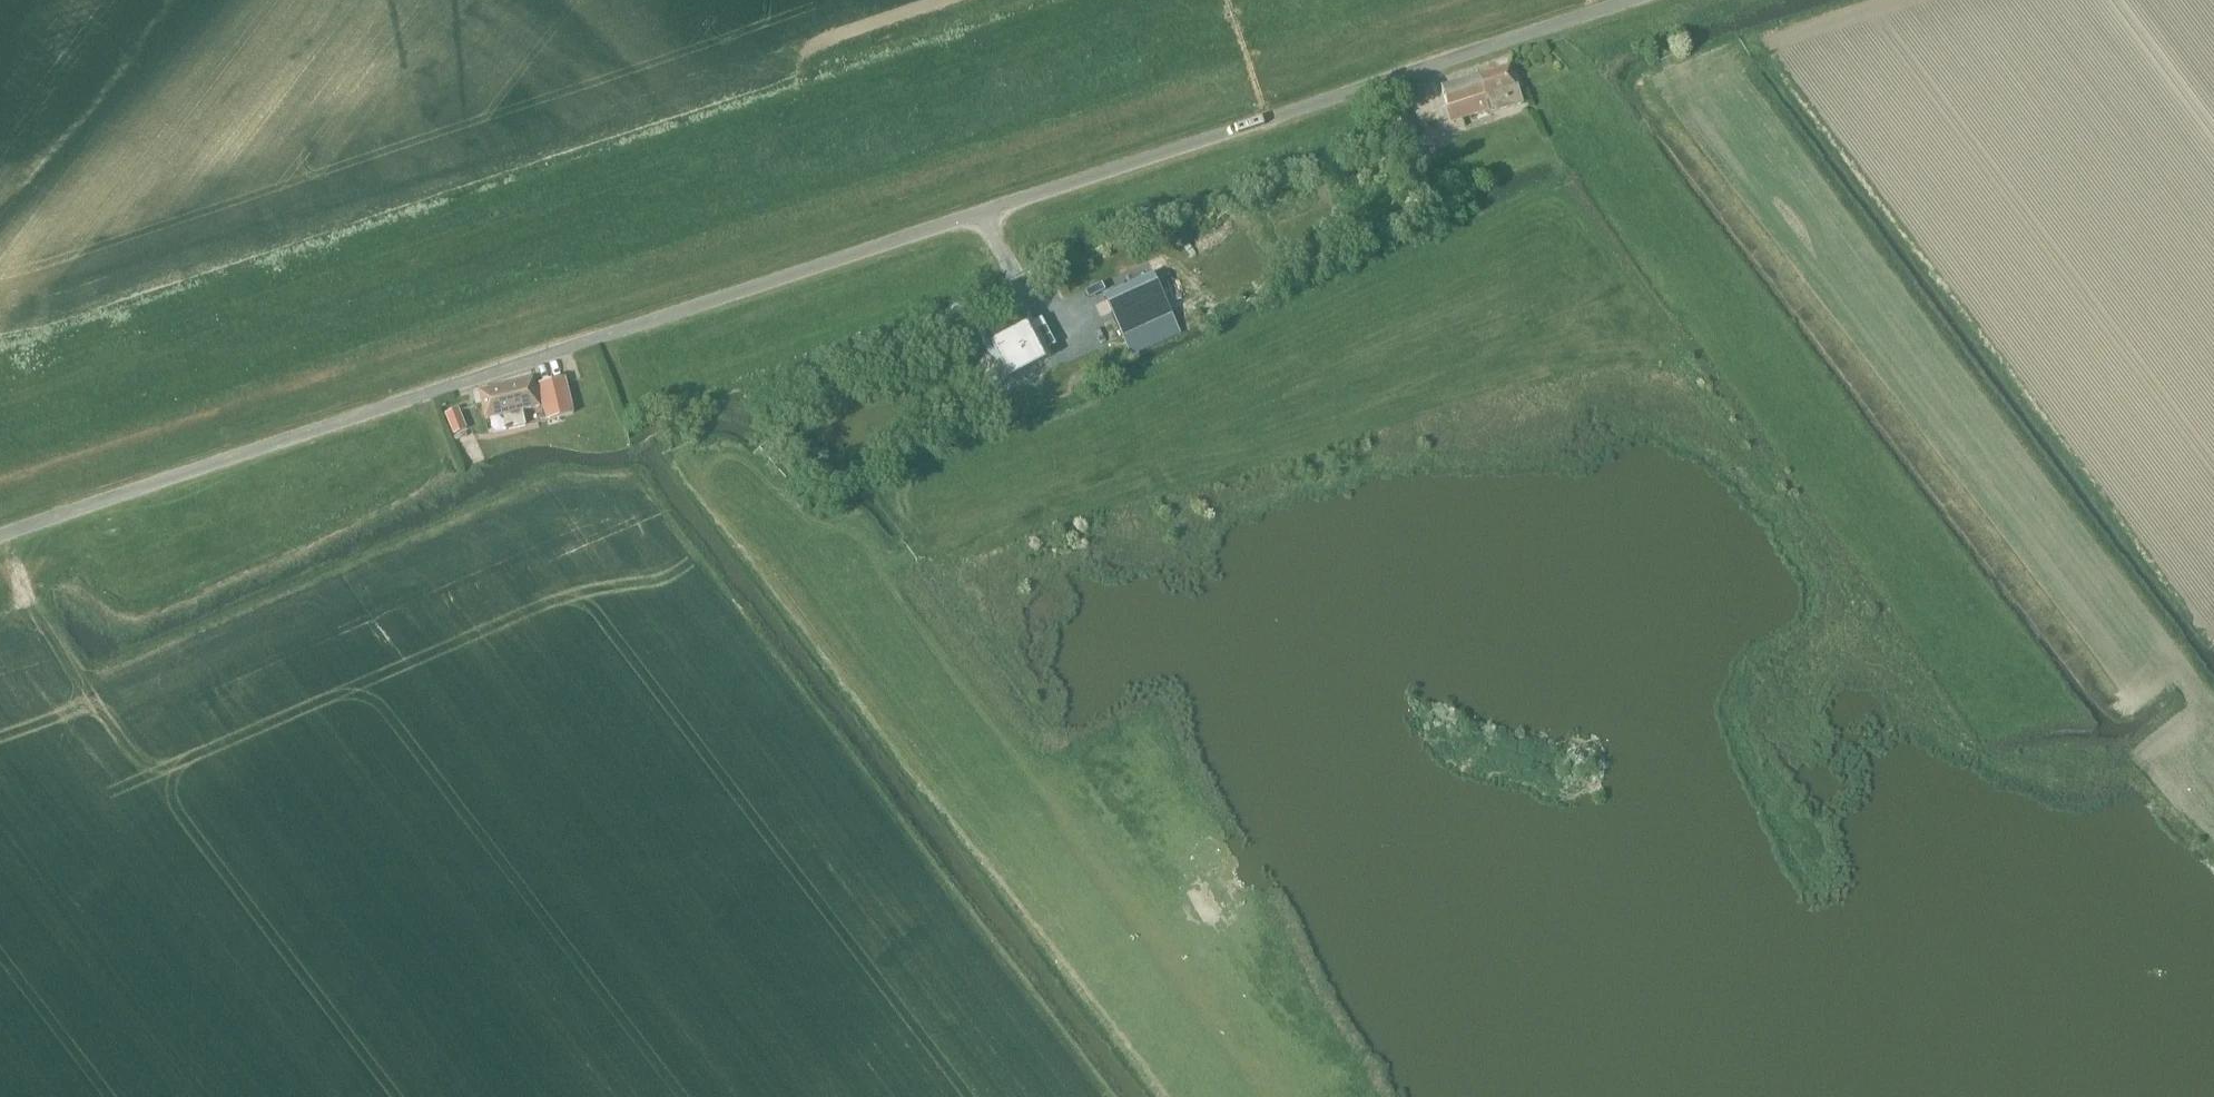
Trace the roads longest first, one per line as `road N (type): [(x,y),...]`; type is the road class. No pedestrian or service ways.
road 1 (unclassified): [(0,536),(1627,0)]

